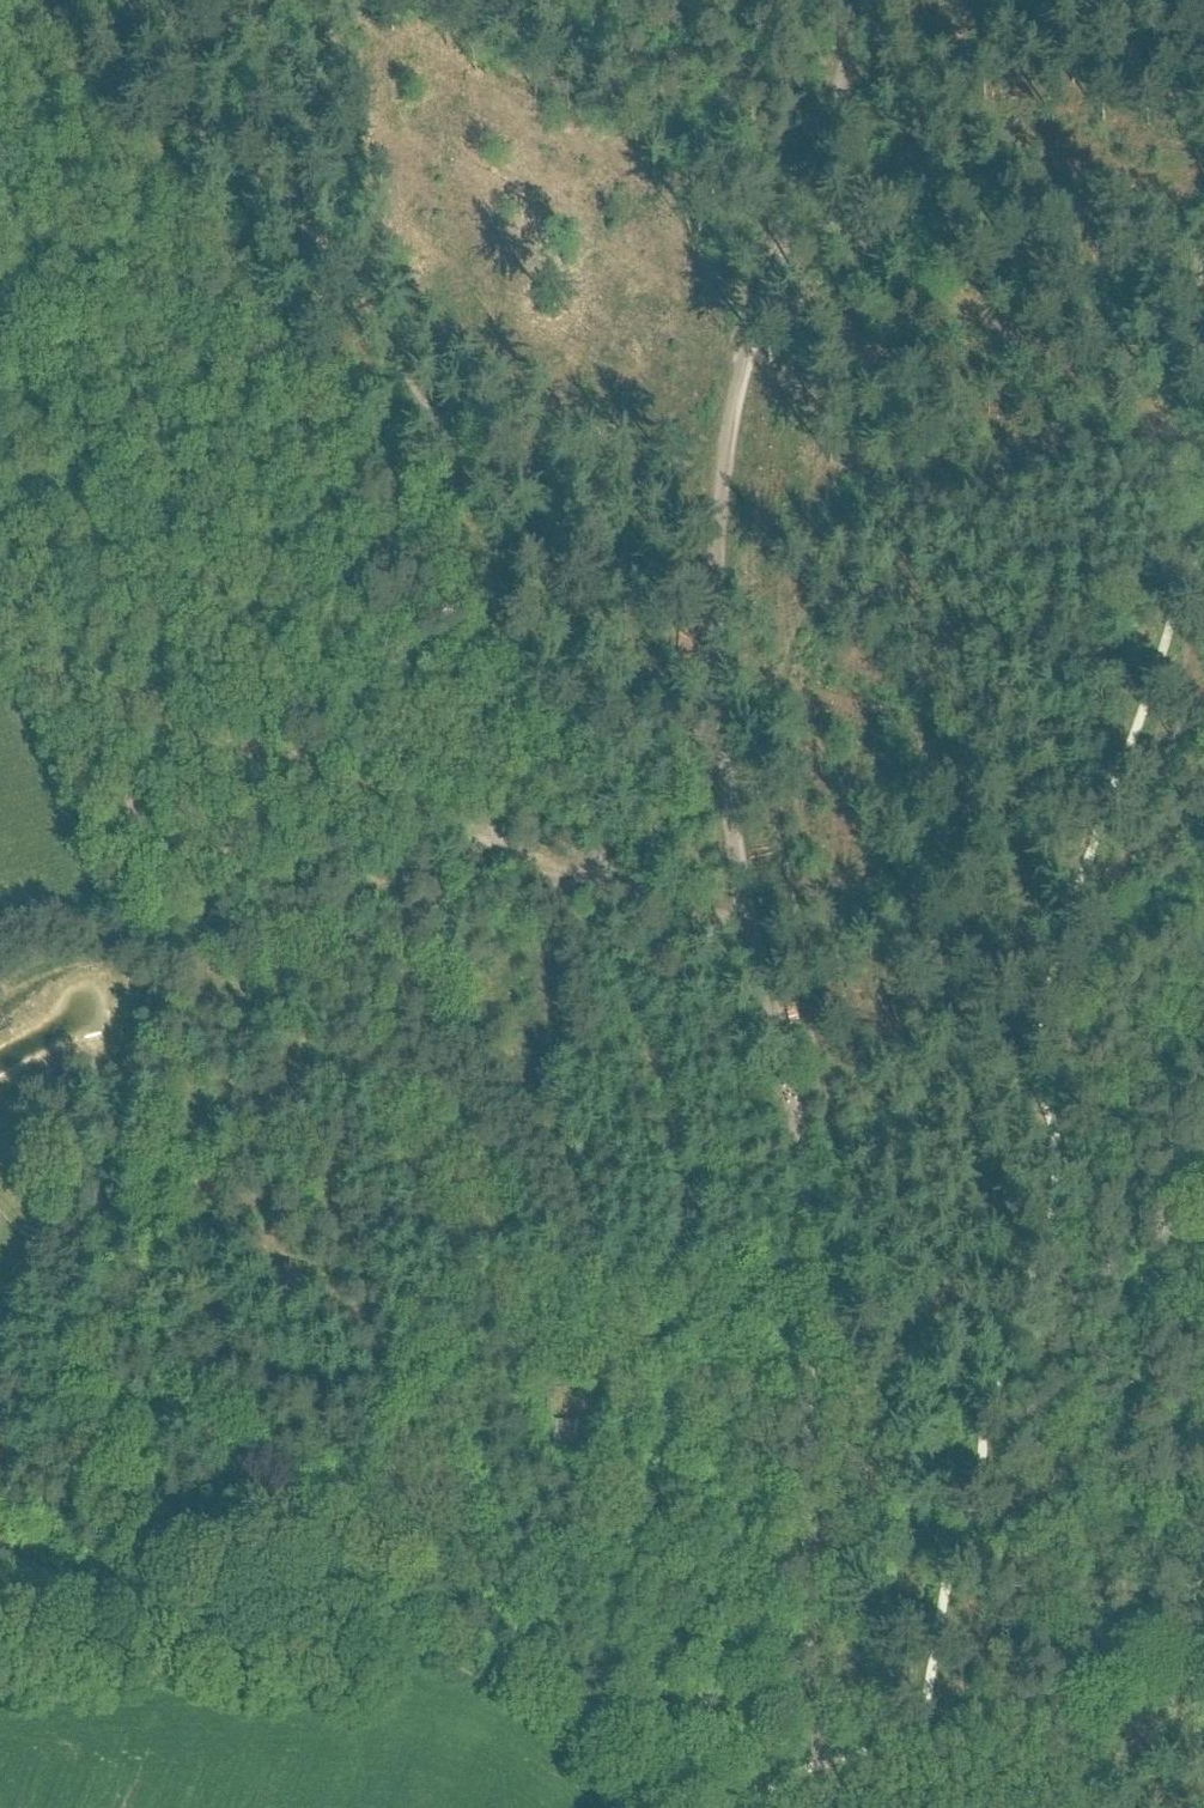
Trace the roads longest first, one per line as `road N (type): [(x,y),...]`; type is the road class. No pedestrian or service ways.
road 1 (track): [(838,1807),(824,1766),(818,1699),(794,1107),(739,869),(718,665),(724,435),(761,293),(795,209)]
road 2 (track): [(631,1807),(605,1765),(545,1716),(372,1624),(310,1615),(0,1626)]
road 3 (track): [(1203,634),(1068,1045),(1086,1105),(1164,1198),(1203,1266)]
road 4 (track): [(795,209),(1203,453)]
road 5 (track): [(459,0),(795,209)]
road 6 (track): [(795,209),(875,0)]

